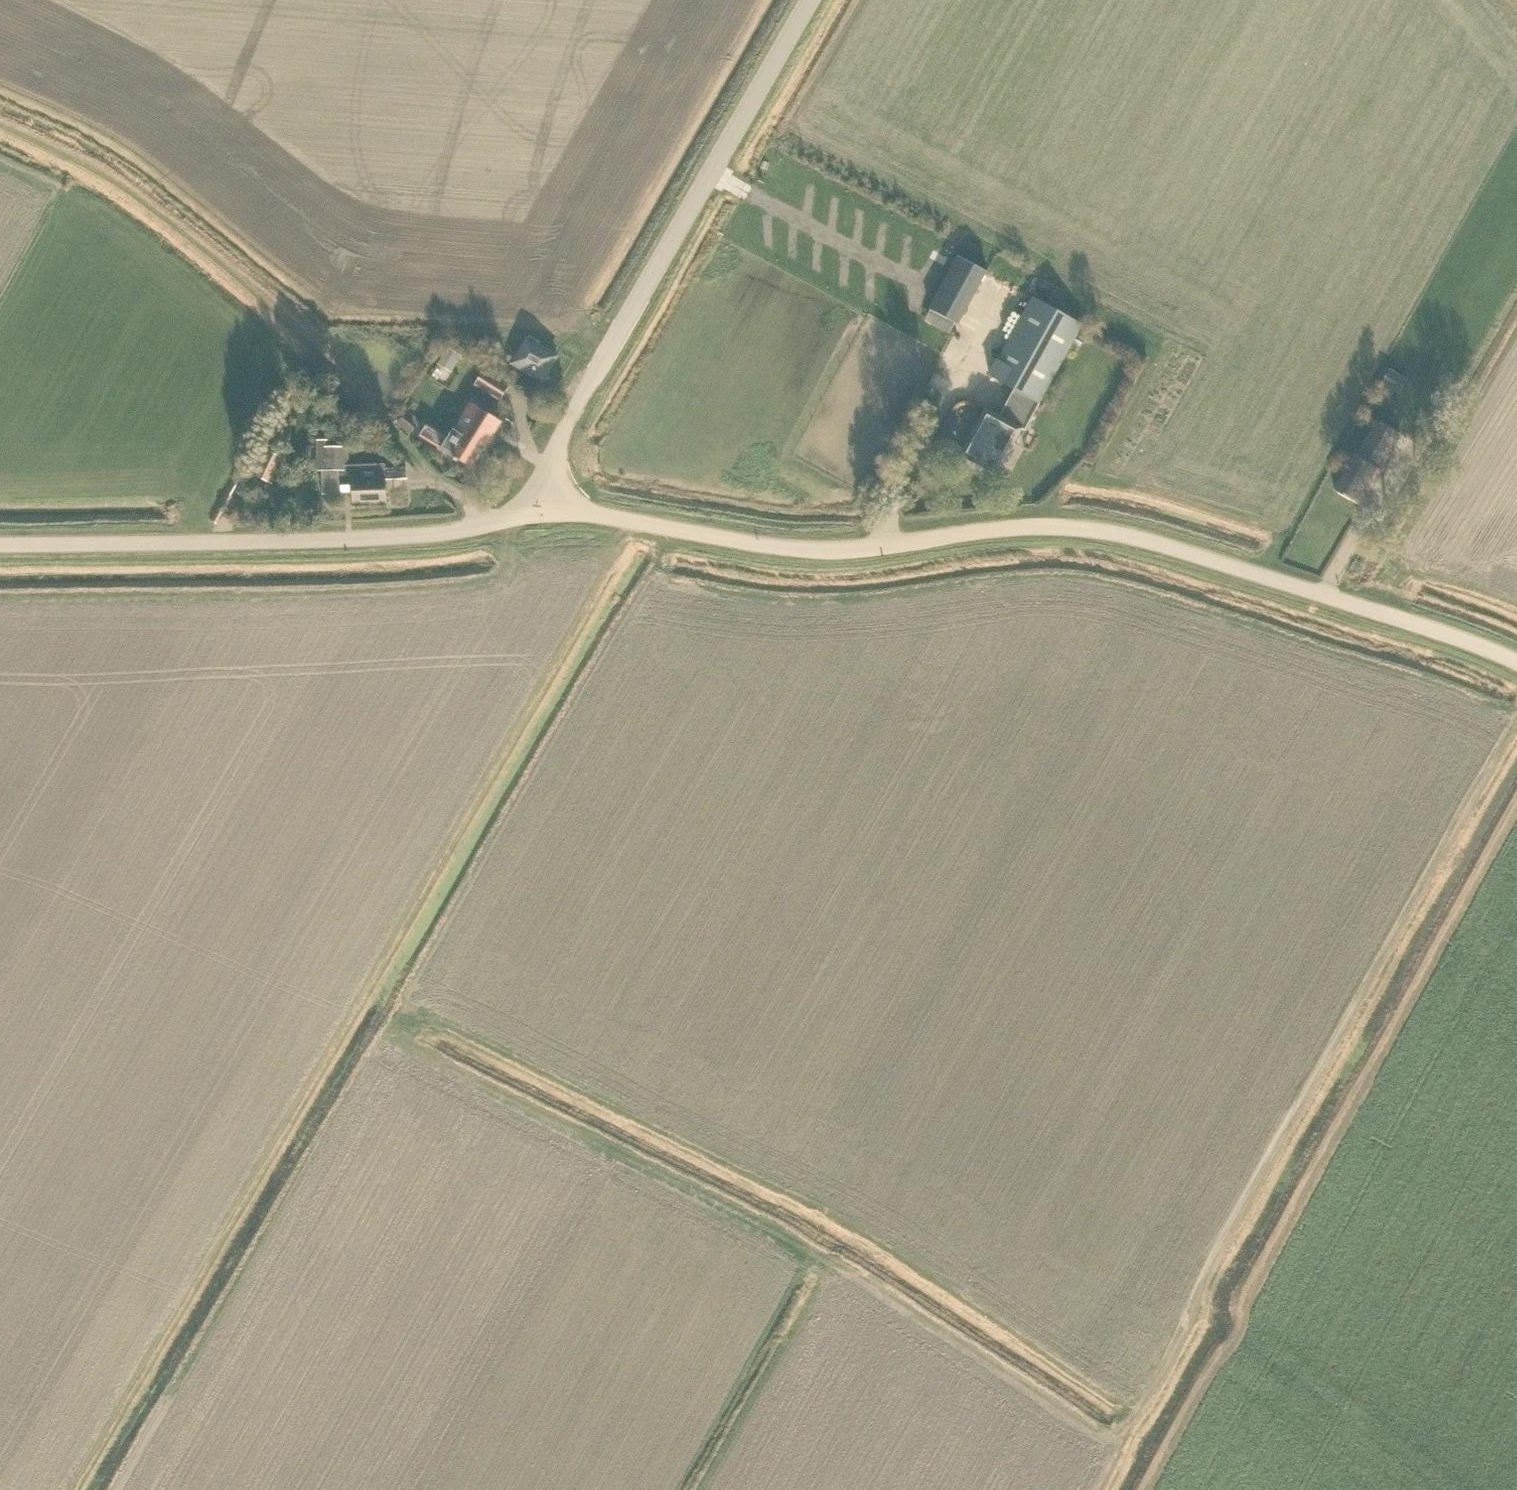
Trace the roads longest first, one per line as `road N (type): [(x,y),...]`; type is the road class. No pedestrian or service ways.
road 1 (tertiary): [(1516,661),(1387,614),(1094,530),(1013,527),(818,548),(548,513)]
road 2 (tertiary): [(548,513),(557,444),(810,0)]
road 3 (unclassified): [(0,544),(399,537),(548,513)]

